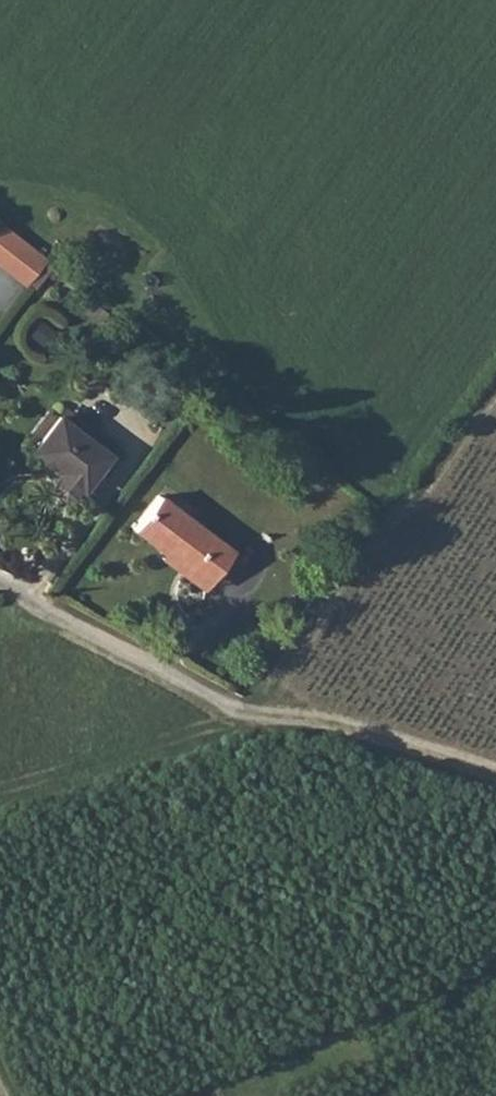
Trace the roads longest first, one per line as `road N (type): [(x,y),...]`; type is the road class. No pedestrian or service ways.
road 1 (unclassified): [(0,583),(244,708)]
road 2 (track): [(495,775),(244,708)]

